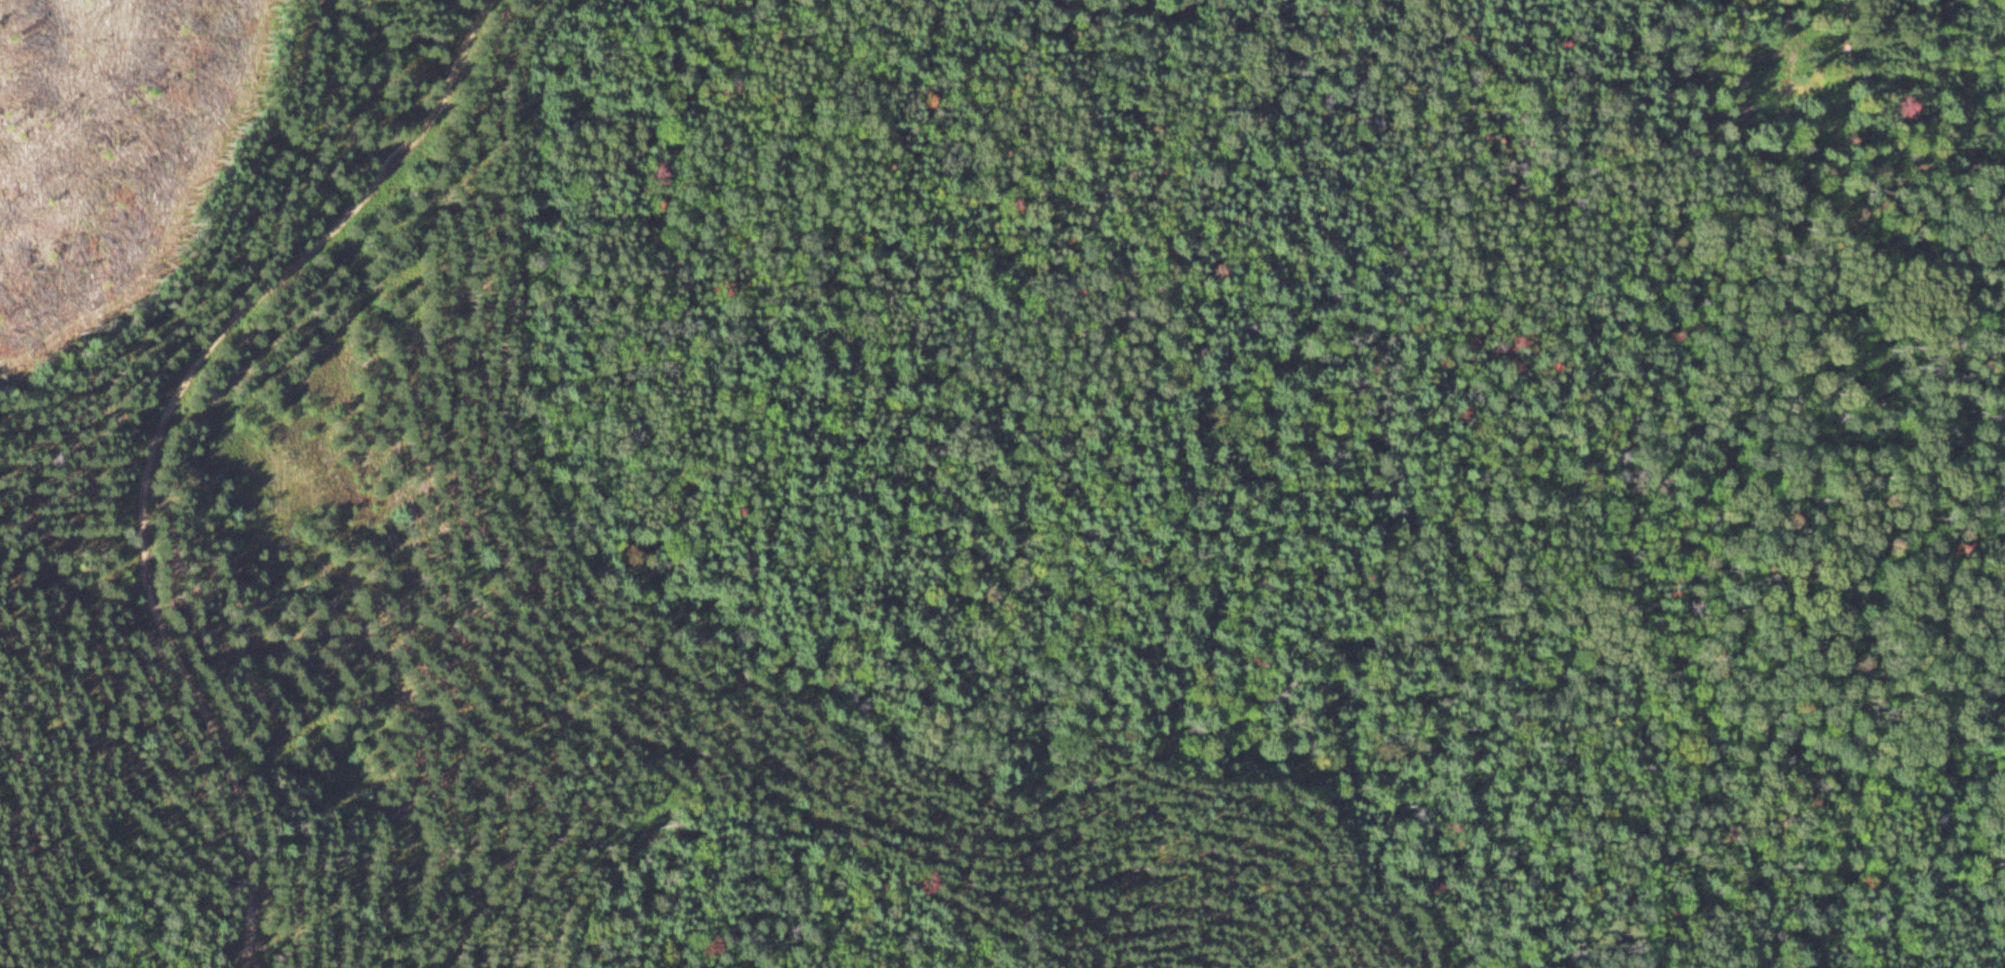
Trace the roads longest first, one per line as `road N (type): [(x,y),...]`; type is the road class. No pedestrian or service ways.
road 1 (track): [(483,0),(465,49),(363,206),(265,270),(224,310),(160,401),(147,496),(158,622),(238,790),(263,967)]
road 2 (track): [(1484,0),(1681,72),(1706,97),(1732,158),(1759,176),(2004,162)]
road 3 (track): [(1759,176),(1745,0)]

